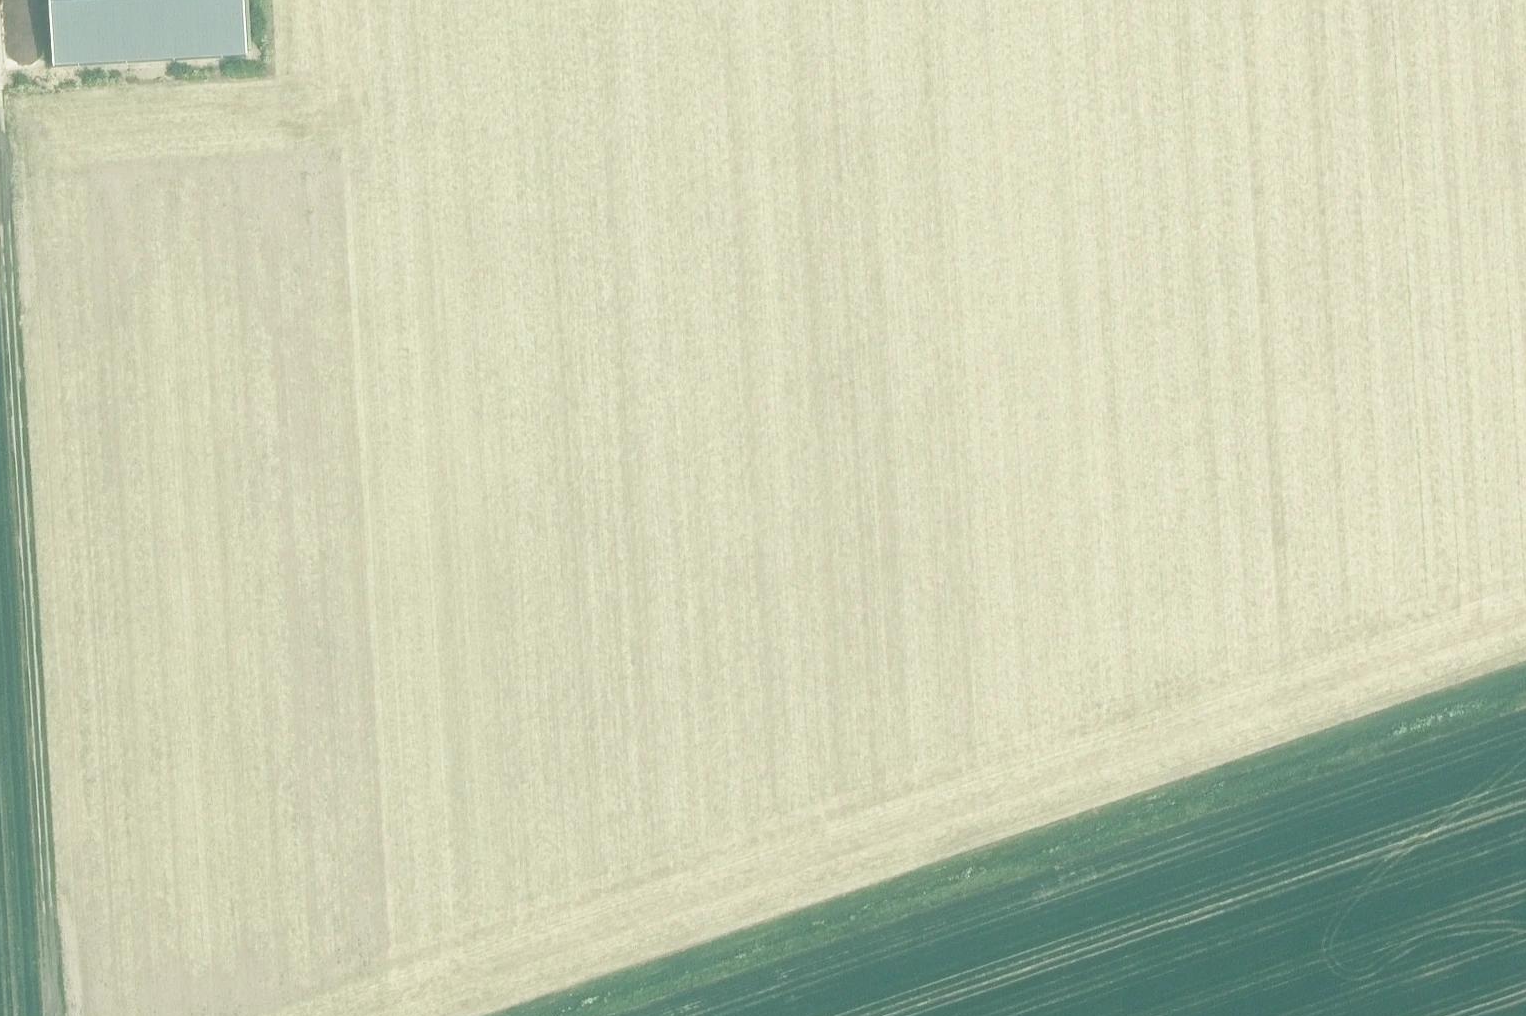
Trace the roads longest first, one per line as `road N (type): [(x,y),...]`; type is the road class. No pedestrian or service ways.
road 1 (track): [(0,168),(55,1015)]

